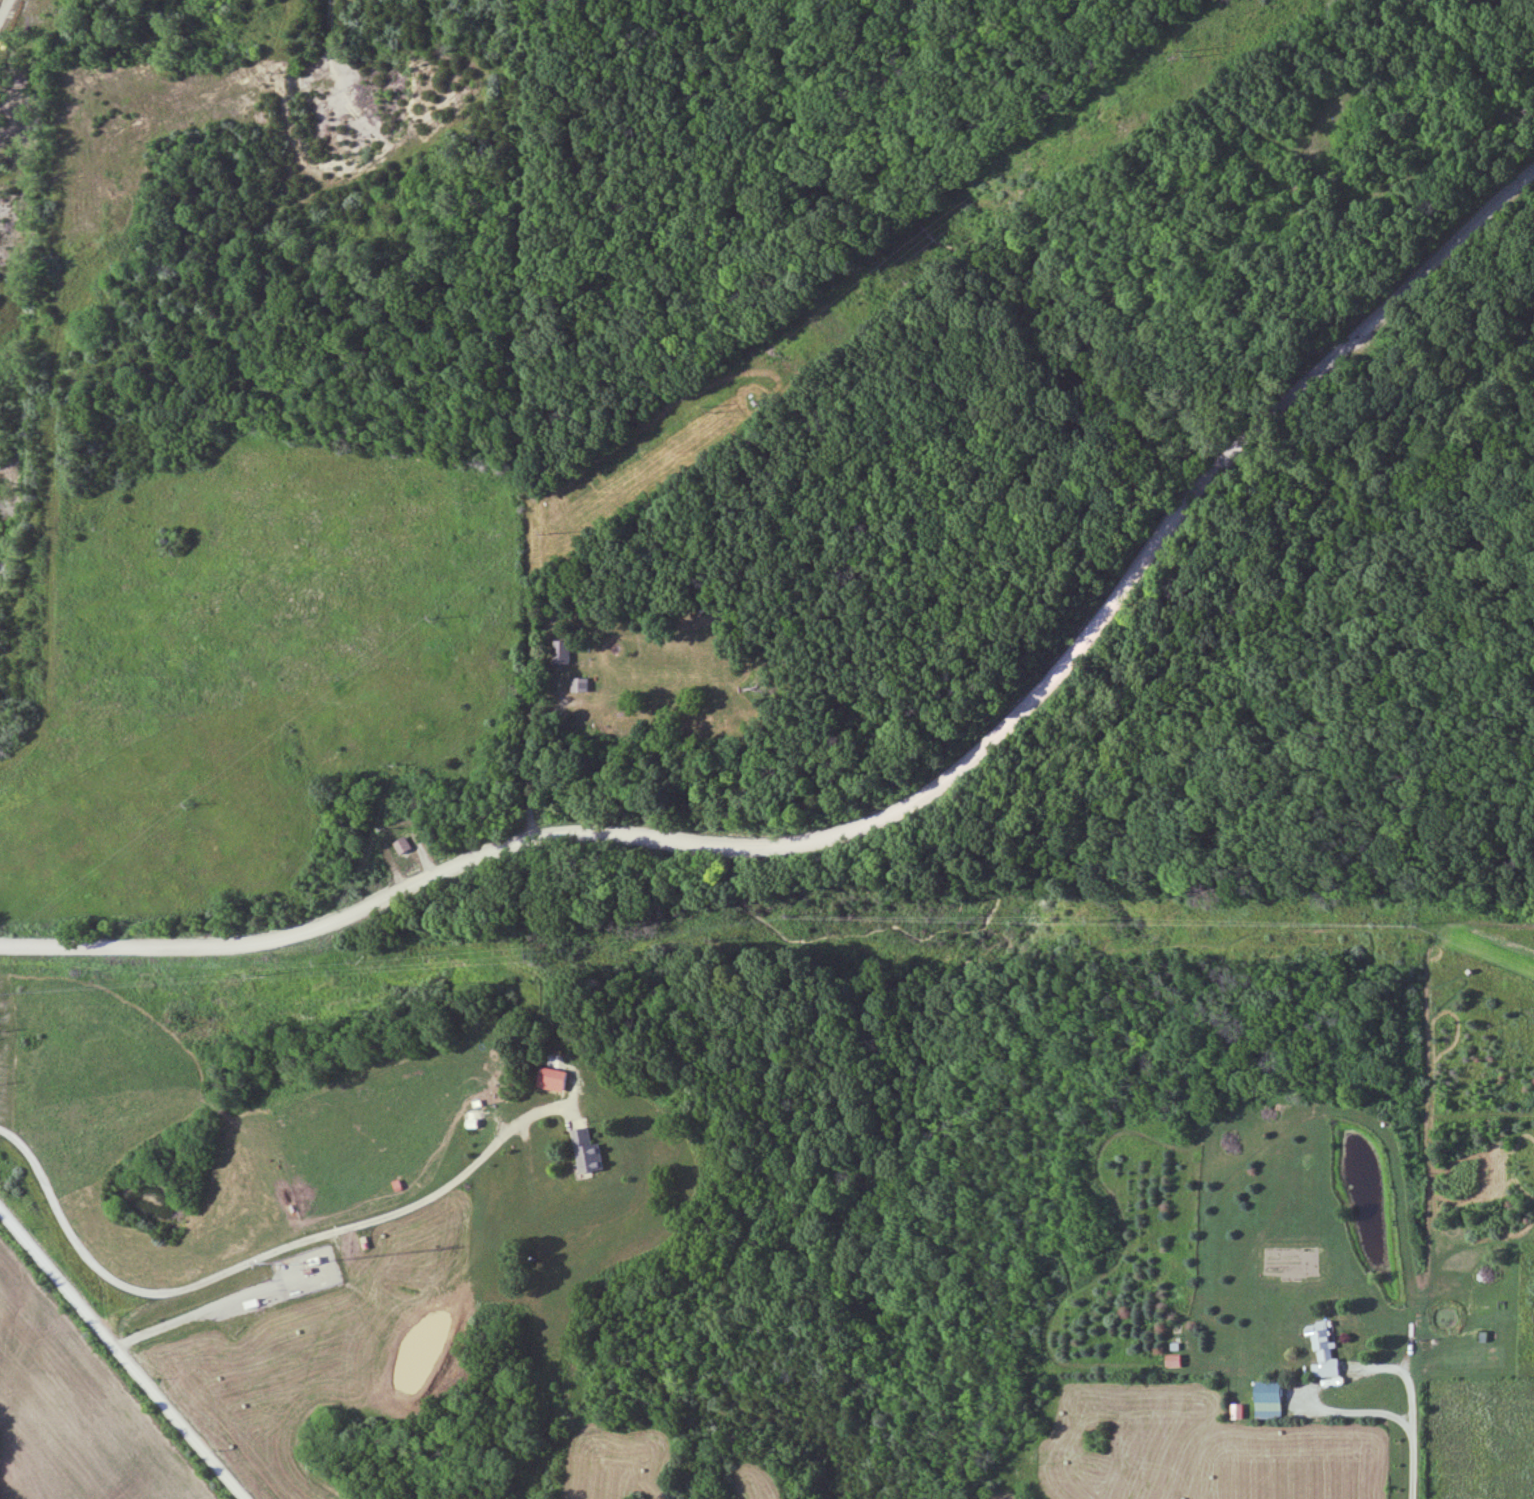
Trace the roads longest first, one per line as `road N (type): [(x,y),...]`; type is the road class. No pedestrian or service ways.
road 1 (residential): [(1533,176),(1308,383),(1004,735),(937,791),(858,832),(769,850),(624,834),(544,837),(472,859),(288,943),(0,951)]
road 2 (residential): [(532,840),(530,0)]
road 3 (residential): [(243,1498),(0,1211)]
road 4 (residential): [(524,1126),(535,1174),(538,1302),(554,1423),(551,1498)]

